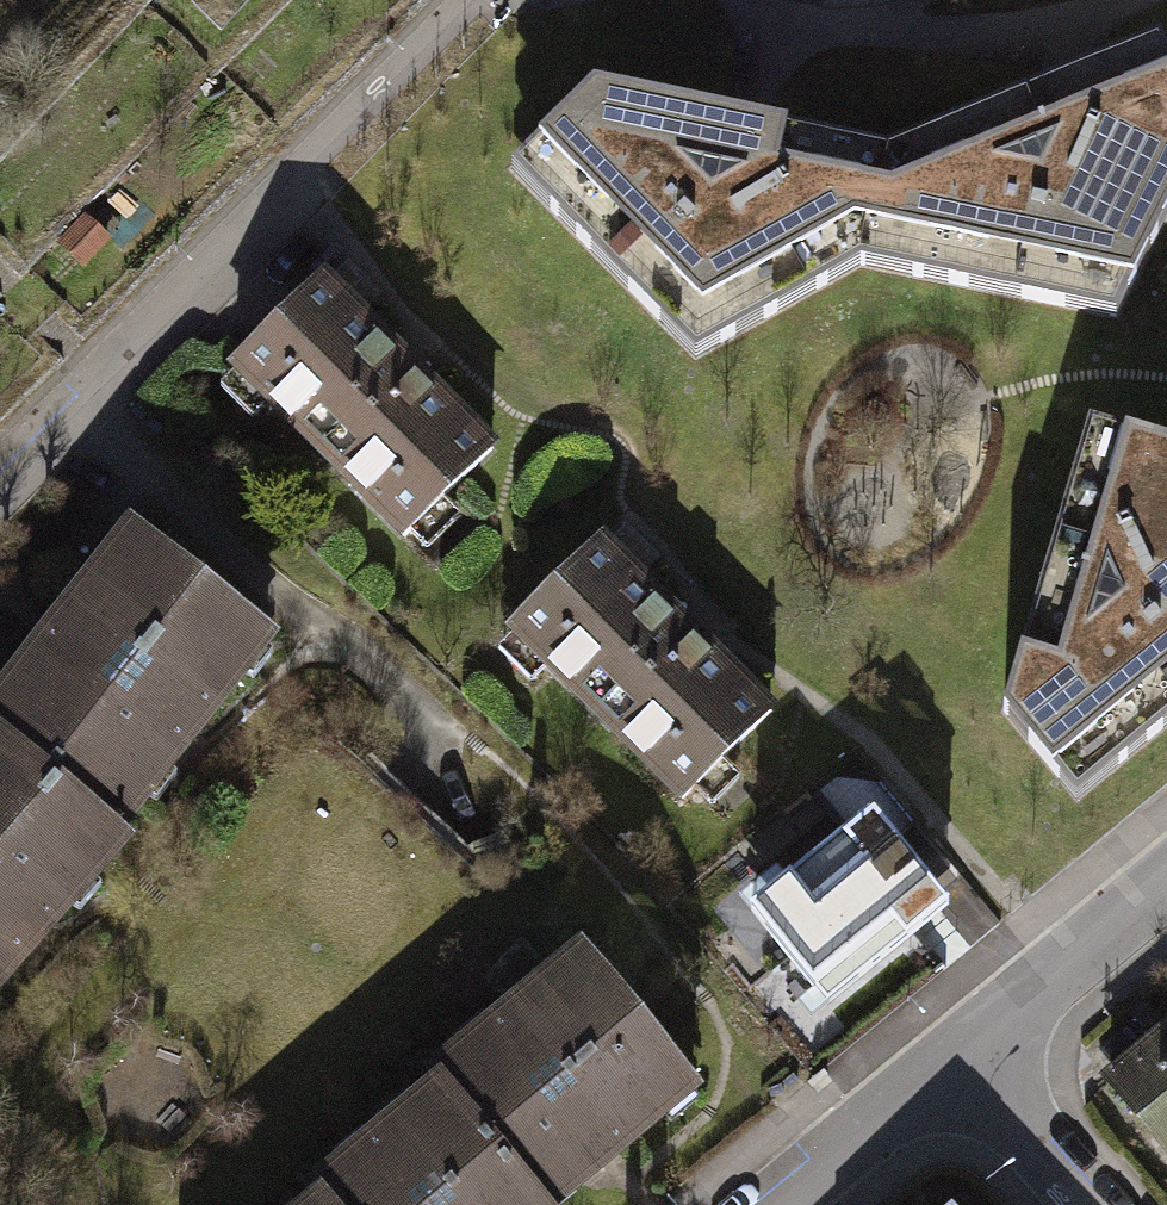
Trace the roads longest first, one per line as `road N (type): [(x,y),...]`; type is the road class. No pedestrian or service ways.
road 1 (residential): [(481,0),(0,478)]
road 2 (residential): [(961,1057),(1166,886)]
road 3 (residential): [(776,1204),(961,1057)]
road 4 (residential): [(961,1057),(1095,1204)]

